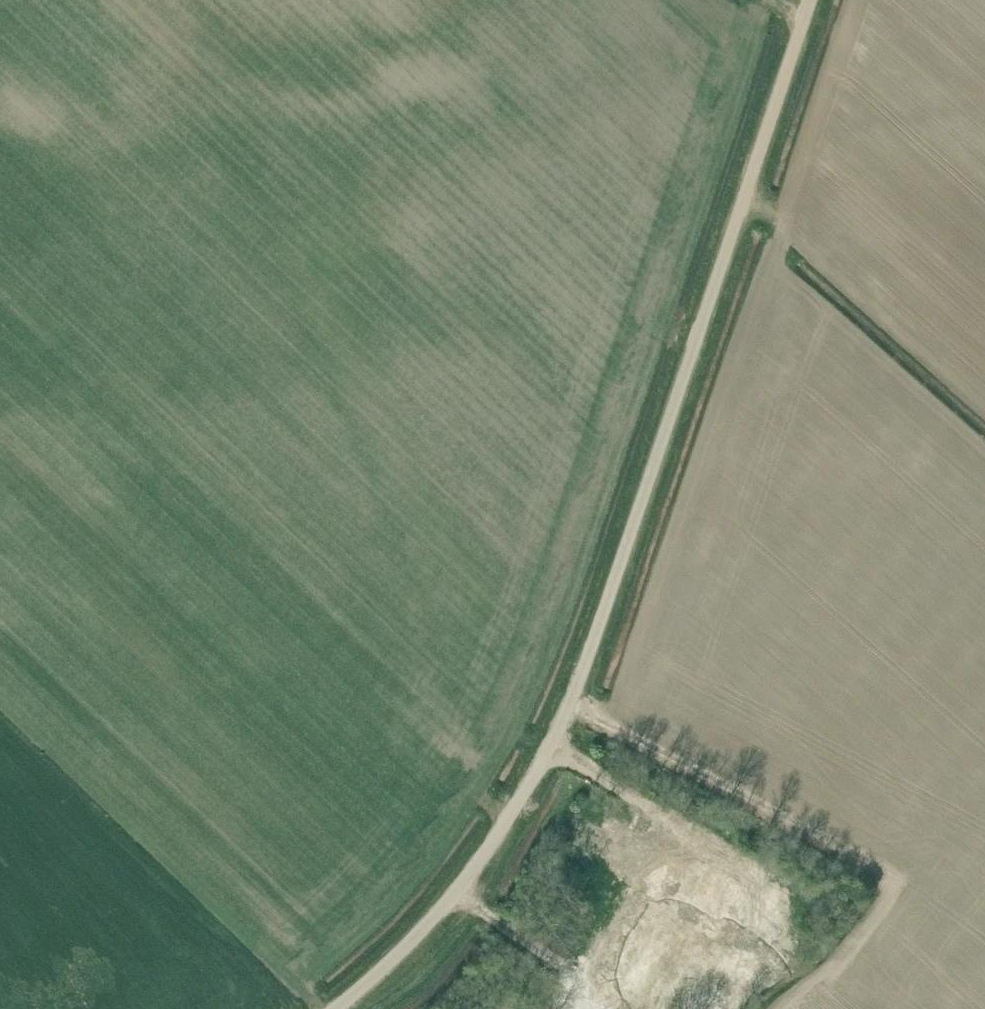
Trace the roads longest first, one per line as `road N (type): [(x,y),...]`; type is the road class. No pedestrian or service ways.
road 1 (unclassified): [(337,1008),(378,980),(453,898),(555,745),(814,0)]

